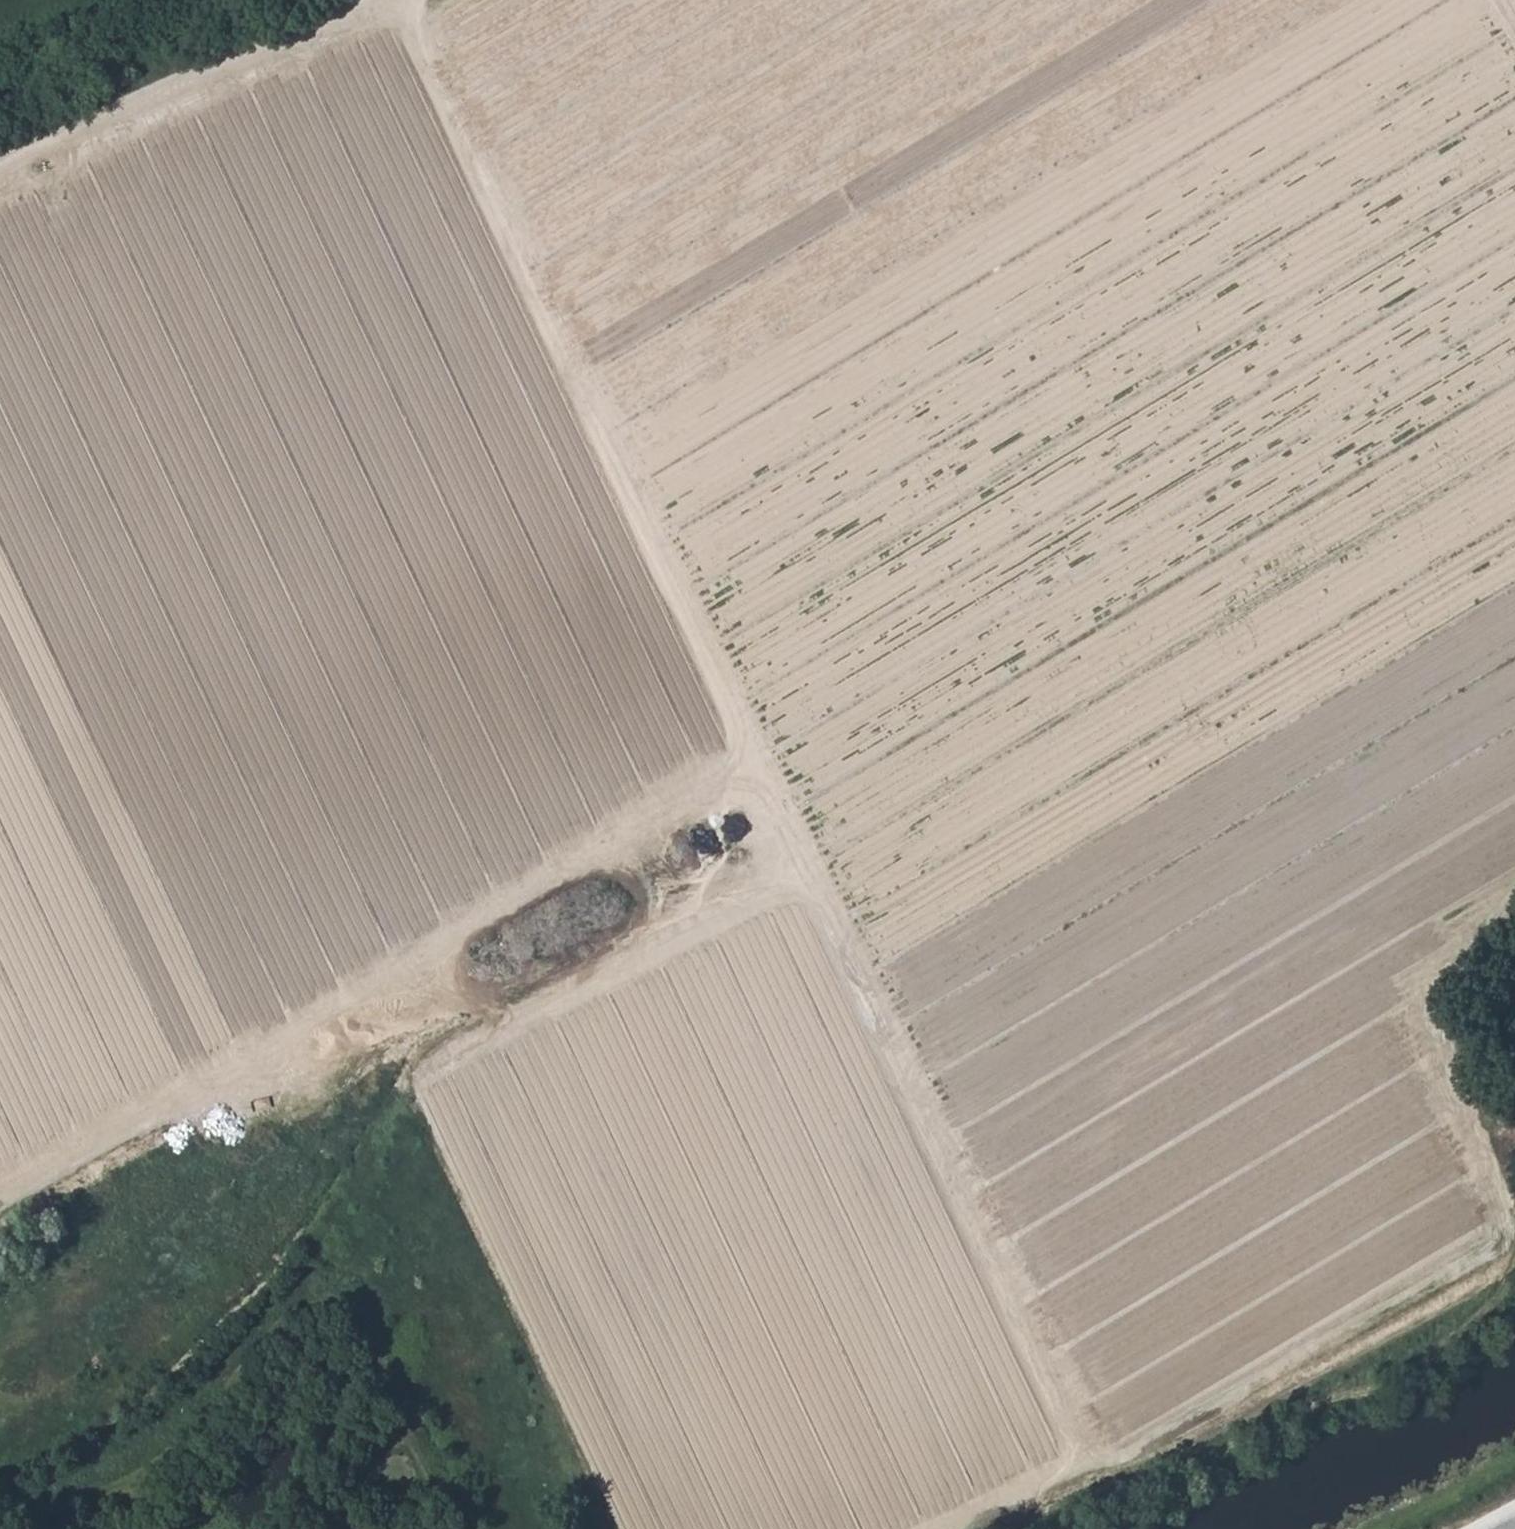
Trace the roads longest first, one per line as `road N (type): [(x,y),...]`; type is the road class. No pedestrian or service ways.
road 1 (track): [(0,166),(363,0)]

